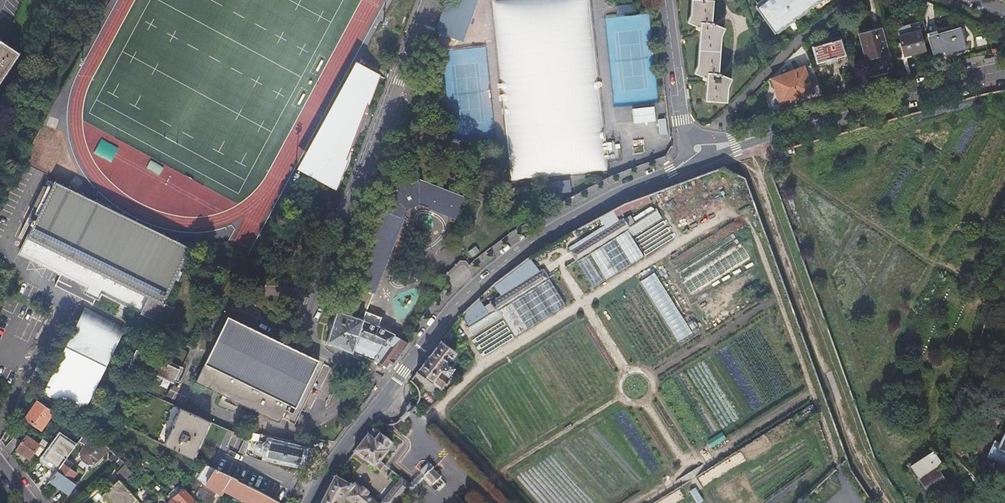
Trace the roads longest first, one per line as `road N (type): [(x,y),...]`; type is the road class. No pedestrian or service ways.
road 1 (residential): [(306,502),(351,431),(473,282),(698,151)]
road 2 (track): [(735,144),(860,455),(889,502)]
road 3 (tertiary): [(698,151),(1004,72)]
road 4 (tertiary): [(666,0),(684,122),(698,151)]

